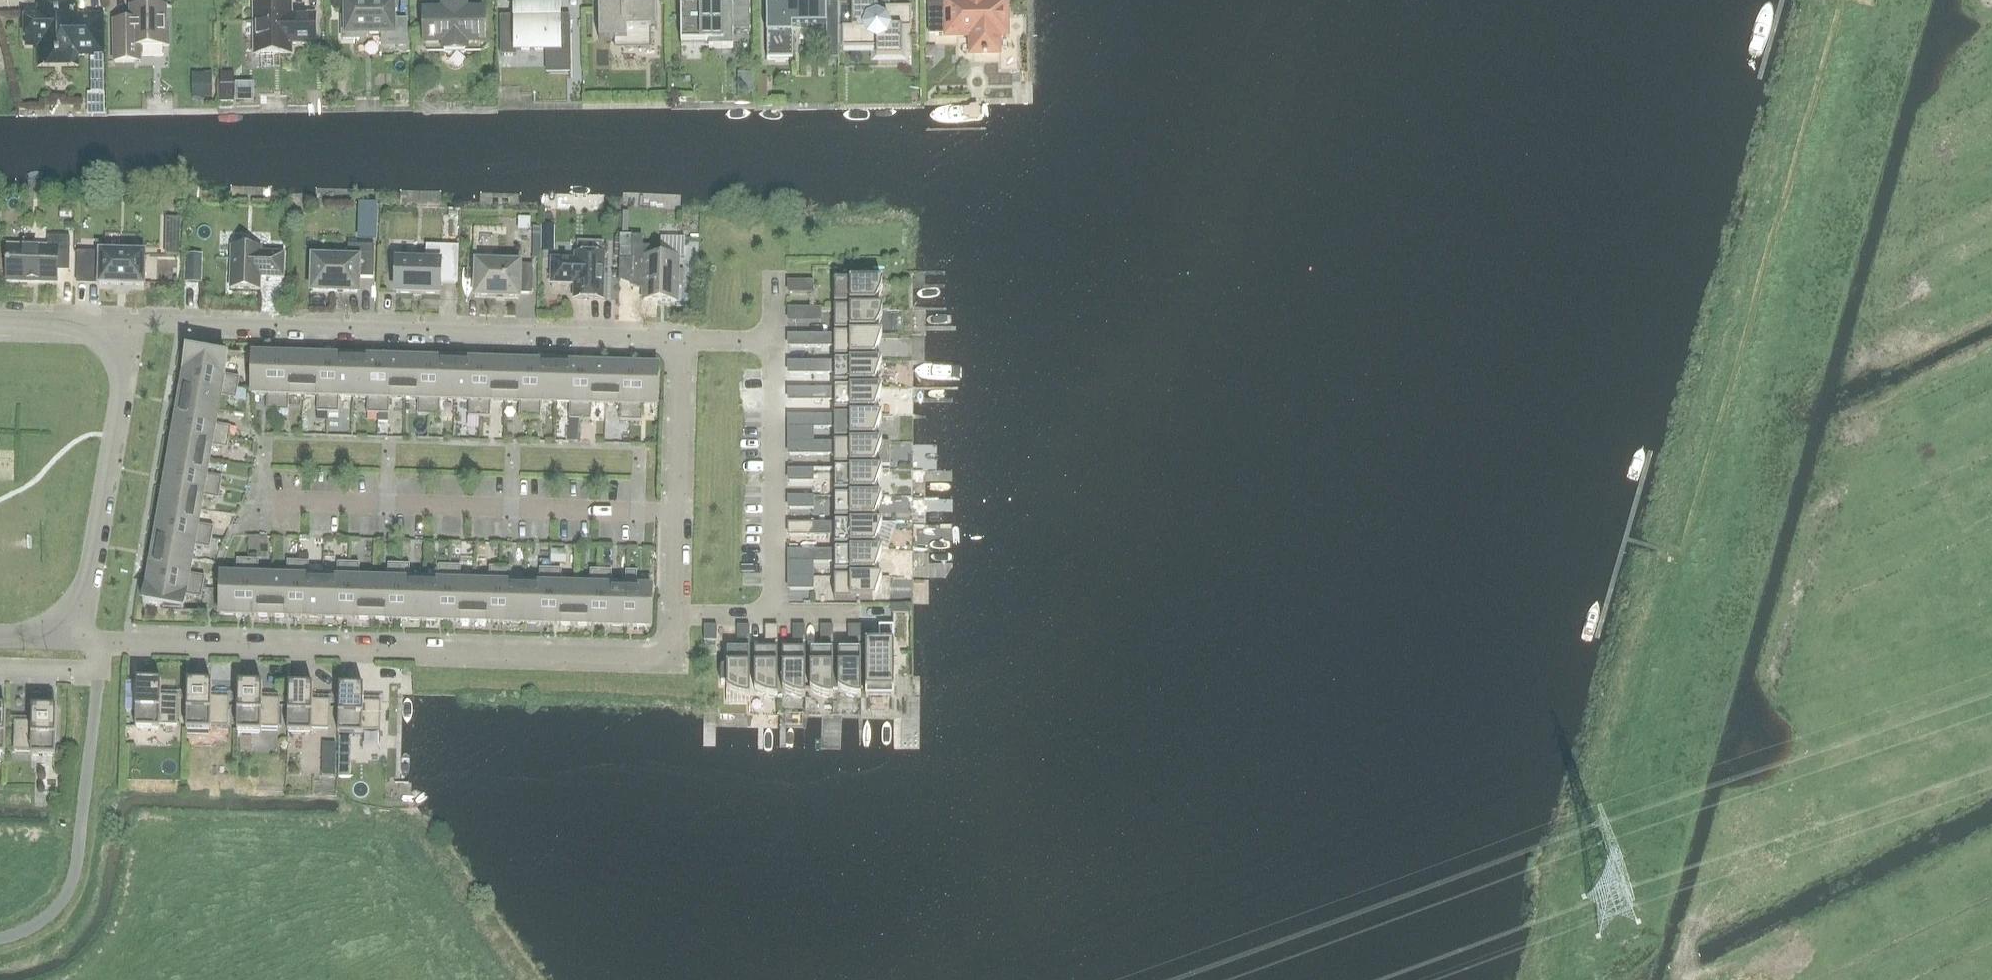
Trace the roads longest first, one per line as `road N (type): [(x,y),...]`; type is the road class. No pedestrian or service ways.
road 1 (residential): [(672,613),(671,656),(100,639)]
road 2 (residential): [(133,326),(679,342)]
road 3 (tertiary): [(79,638),(133,326)]
road 4 (unclassified): [(99,669),(71,884),(41,920),(0,938)]
road 5 (residential): [(679,342),(672,613)]
road 6 (residential): [(775,344),(775,614)]
road 7 (tertiary): [(133,326),(0,322)]

